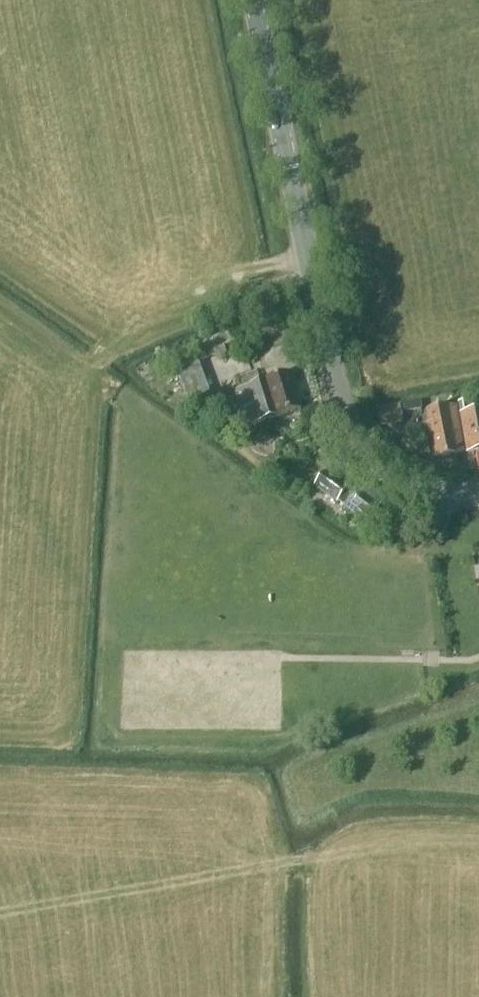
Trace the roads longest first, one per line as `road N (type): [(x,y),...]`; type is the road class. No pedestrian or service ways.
road 1 (tertiary): [(478,493),(410,484),(352,428),(336,390),(252,0)]

